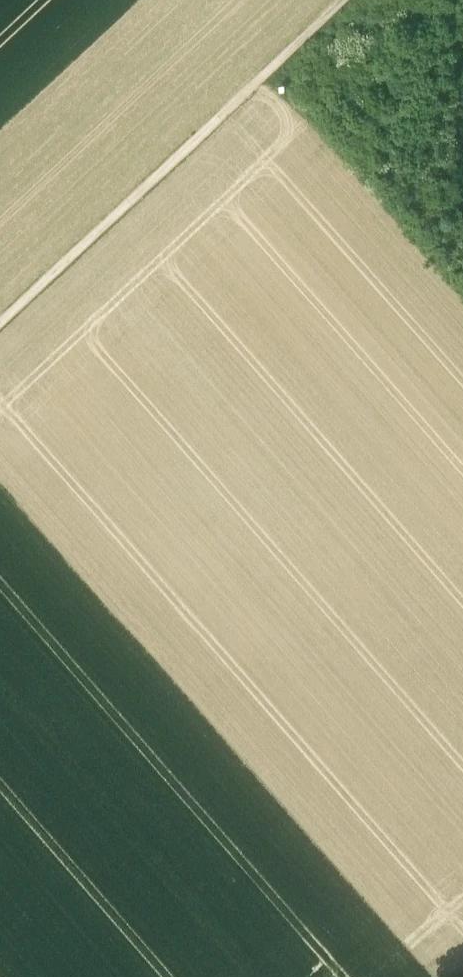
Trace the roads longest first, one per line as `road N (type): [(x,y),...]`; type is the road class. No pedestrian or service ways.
road 1 (track): [(0,319),(350,0)]

